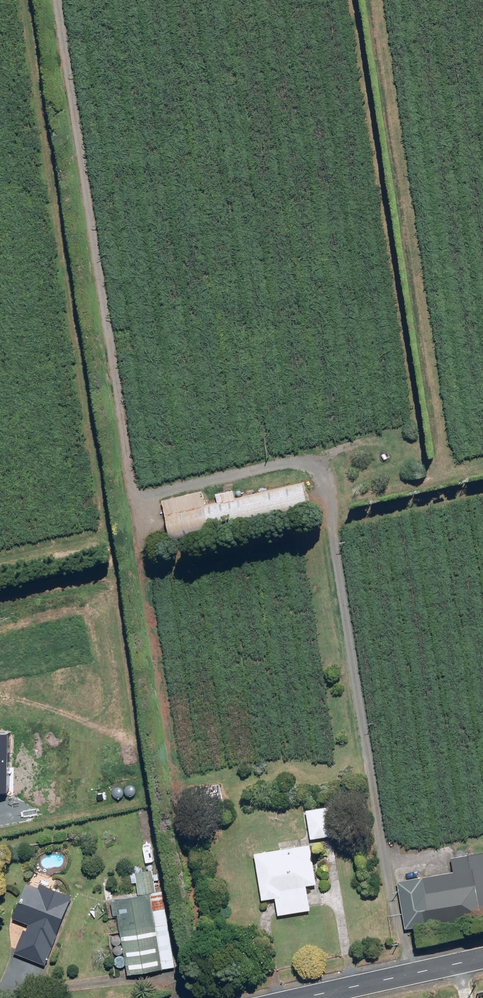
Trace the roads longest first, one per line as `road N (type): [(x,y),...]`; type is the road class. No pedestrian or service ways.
road 1 (track): [(409,975),(322,460),(134,498),(54,0)]
road 2 (track): [(447,472),(378,0)]
road 3 (track): [(422,439),(357,0)]
road 4 (track): [(322,460),(422,439),(429,476),(482,464)]
road 5 (unclassified): [(303,997),(482,958)]
road 6 (track): [(333,532),(482,498)]

